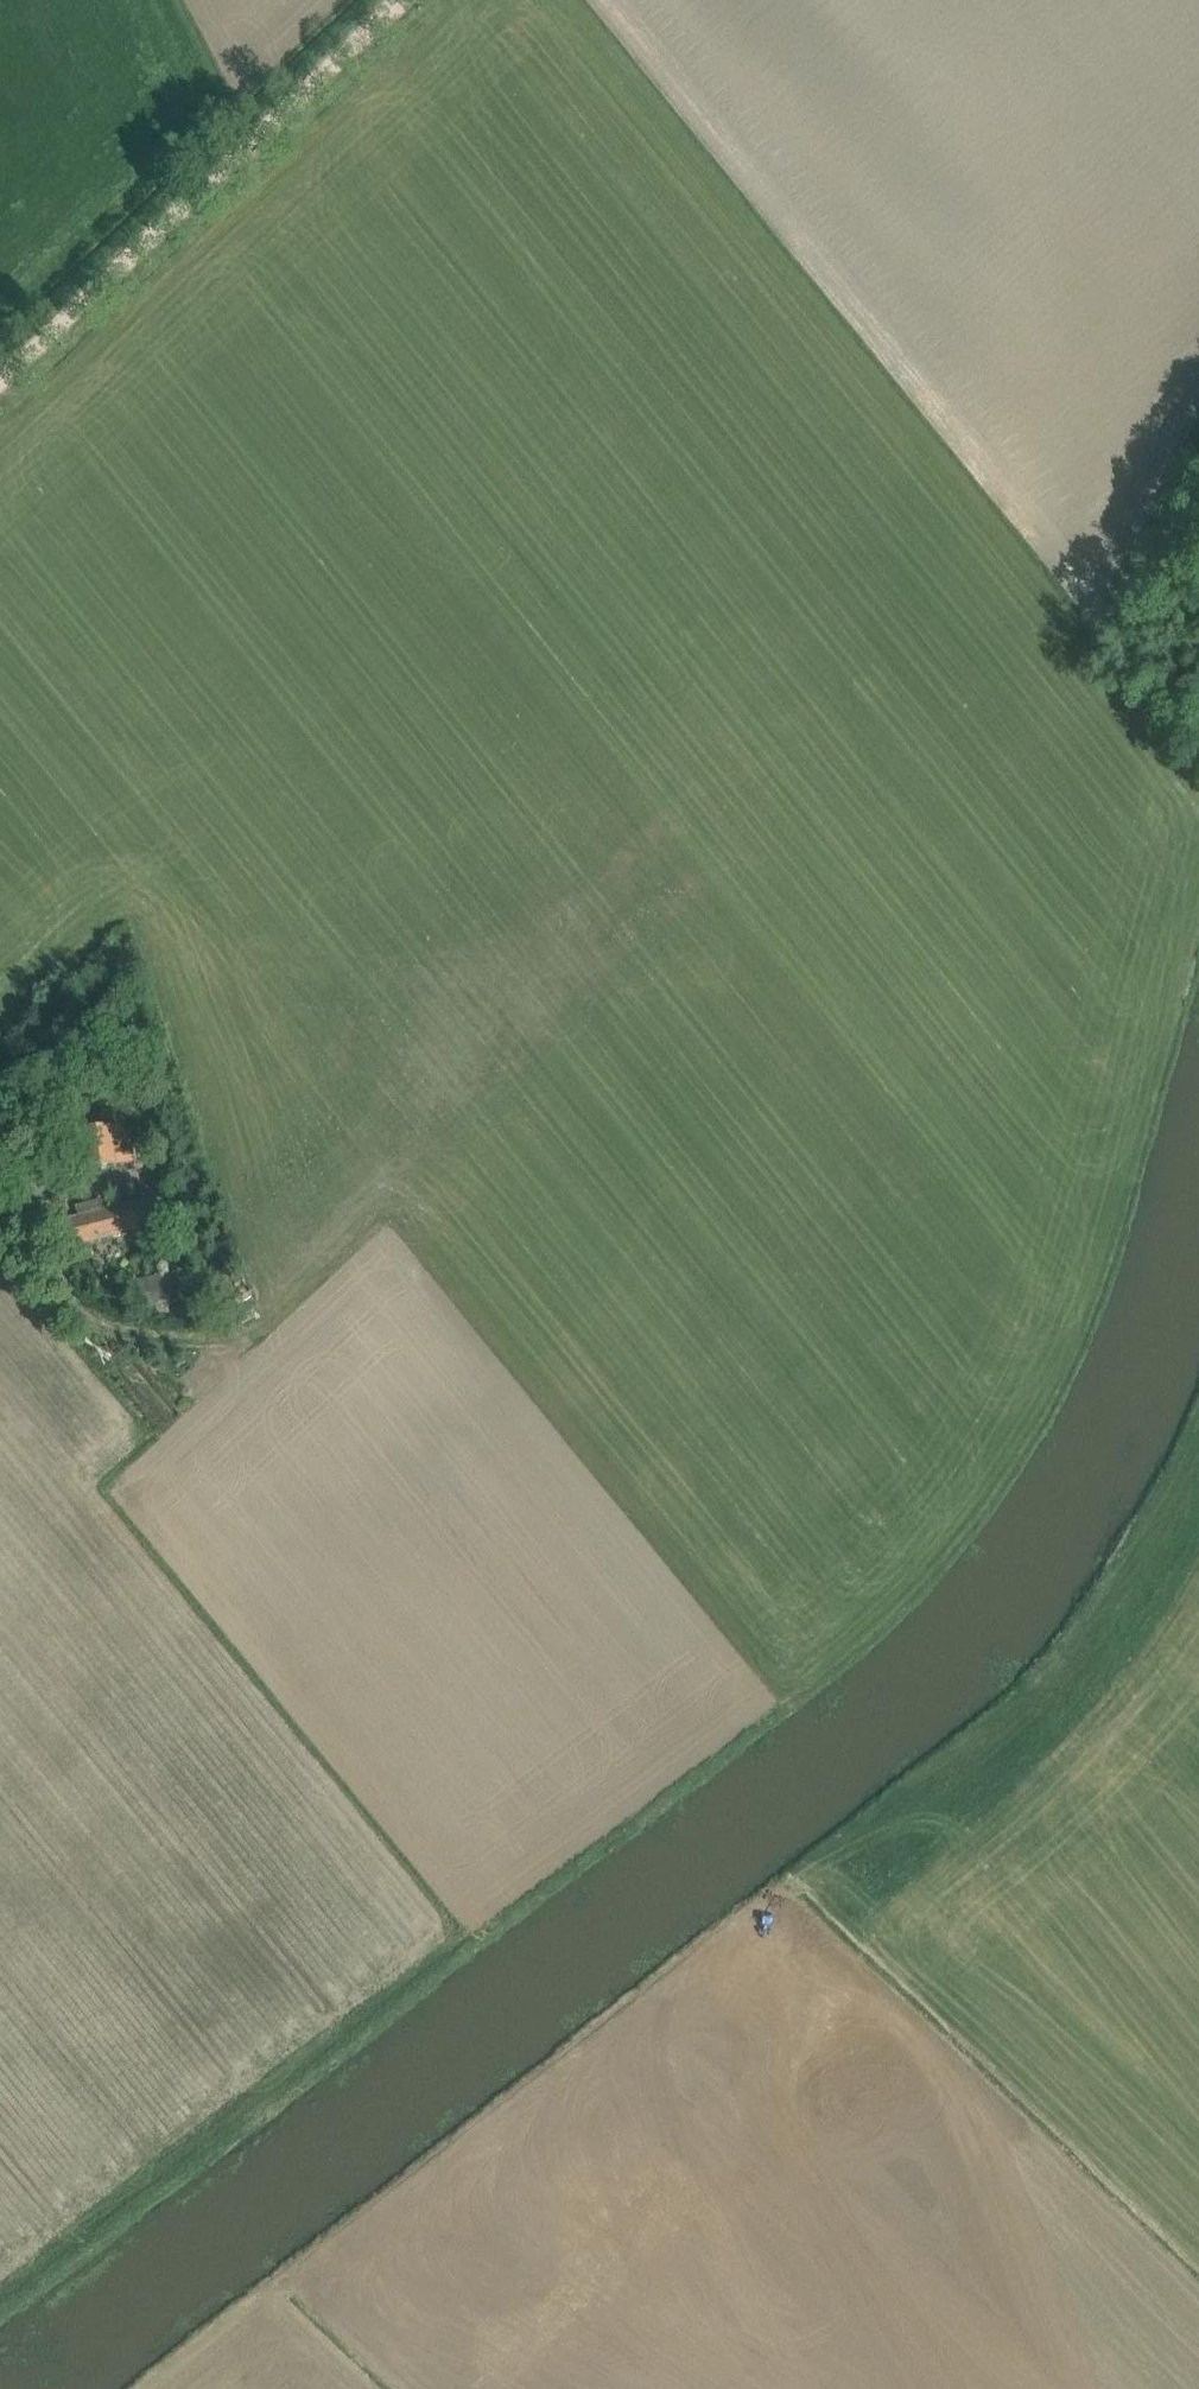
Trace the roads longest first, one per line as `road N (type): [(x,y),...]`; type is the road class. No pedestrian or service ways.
road 1 (track): [(400,0),(0,379)]
road 2 (unclassified): [(249,1316),(213,1334),(167,1339),(114,1331),(75,1308),(0,1217)]

